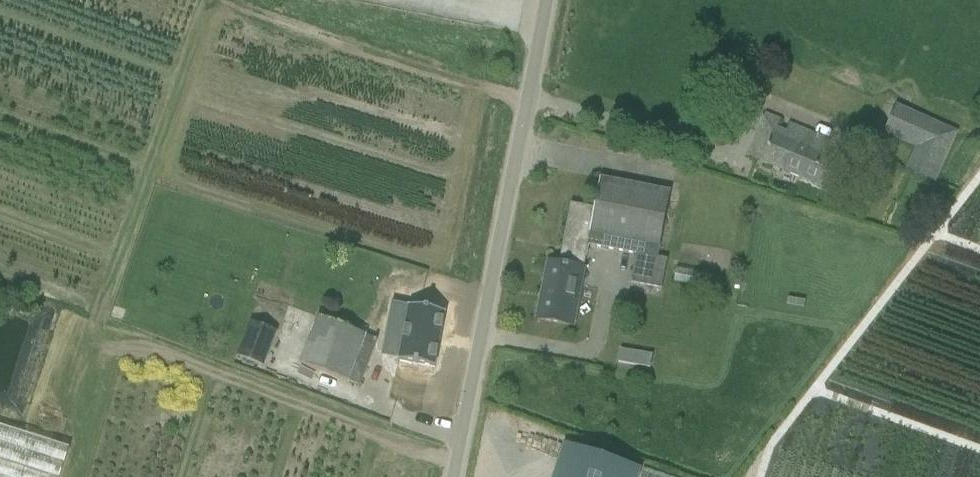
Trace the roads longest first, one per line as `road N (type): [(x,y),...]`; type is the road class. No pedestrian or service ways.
road 1 (unclassified): [(458,476),(551,0)]
road 2 (track): [(244,0),(532,104)]

